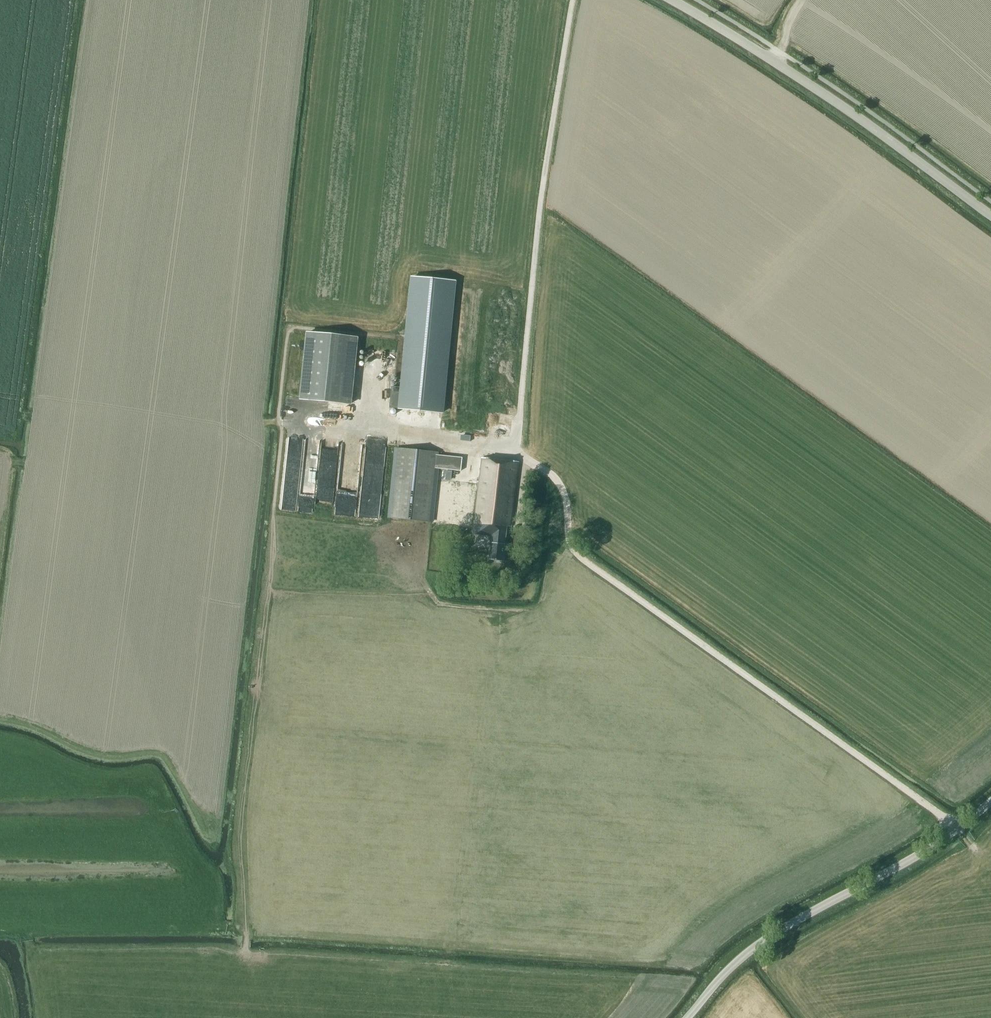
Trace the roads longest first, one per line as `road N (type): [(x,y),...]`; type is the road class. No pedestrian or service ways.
road 1 (tertiary): [(990,215),(851,112),(674,0)]
road 2 (tertiary): [(687,1017),(770,936),(922,852),(990,801)]

